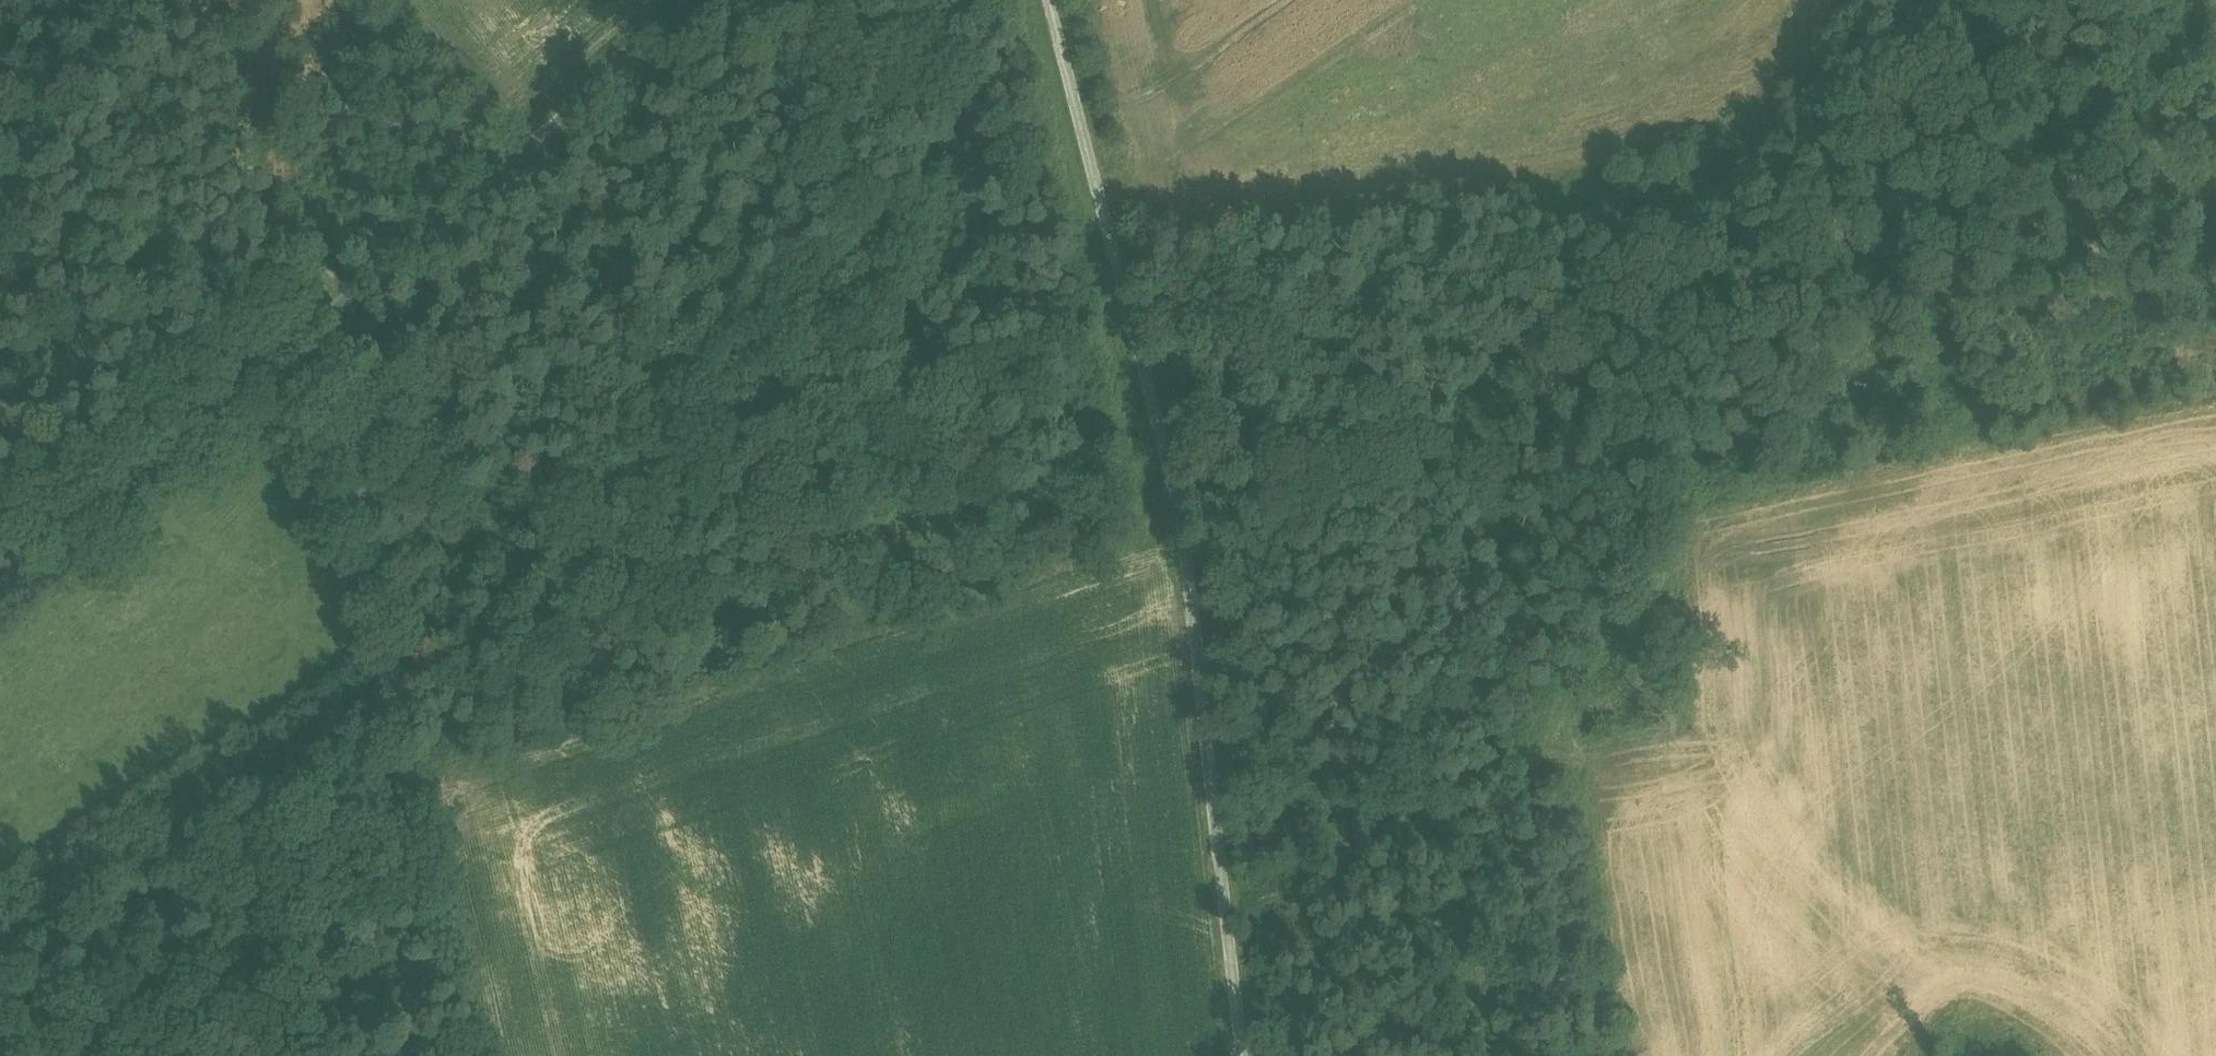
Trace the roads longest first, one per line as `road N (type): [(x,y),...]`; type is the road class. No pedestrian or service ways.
road 1 (unclassified): [(1261,1055),(1245,904),(1052,0)]
road 2 (track): [(0,581),(701,0)]

